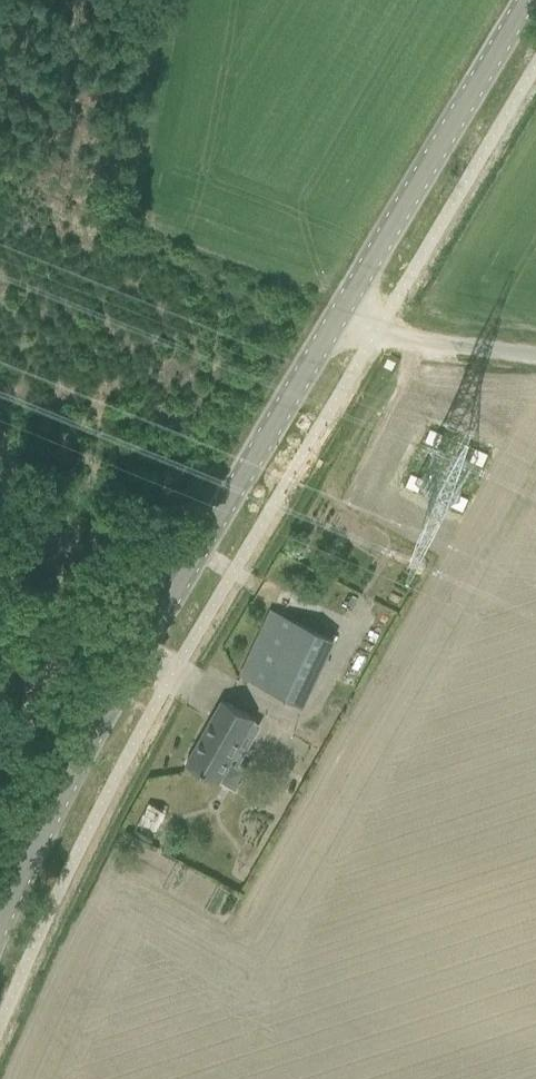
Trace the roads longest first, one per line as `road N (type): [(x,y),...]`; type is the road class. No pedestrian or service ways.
road 1 (tertiary): [(0,921),(43,824),(133,666),(532,0)]
road 2 (track): [(0,413),(79,509),(203,613)]

